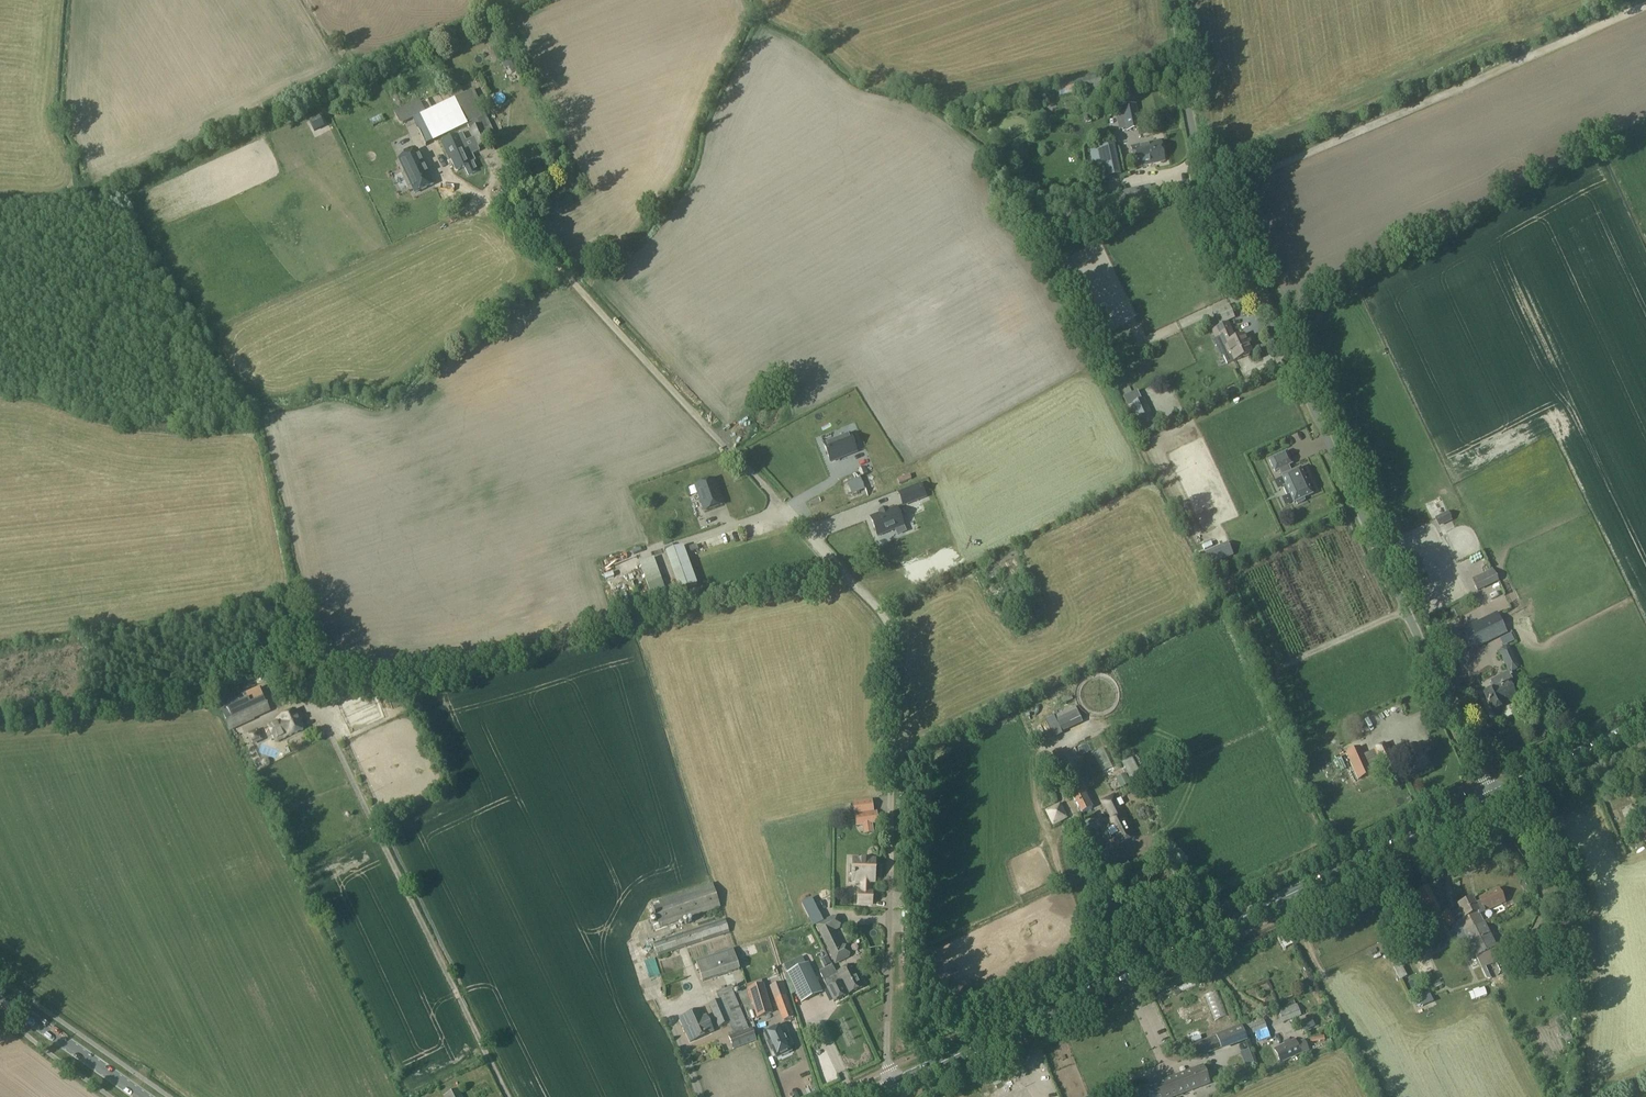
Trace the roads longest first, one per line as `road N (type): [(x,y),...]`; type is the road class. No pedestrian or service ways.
road 1 (unclassified): [(895,1082),(888,1069),(888,627),(509,219)]
road 2 (unclassified): [(1494,789),(1214,191),(1187,93),(1176,0)]
road 3 (secondary): [(895,1082),(1494,789)]
road 4 (track): [(1645,7),(1214,191)]
road 5 (secondary): [(144,1096),(0,997)]
road 6 (secondary): [(1494,789),(1645,717)]

